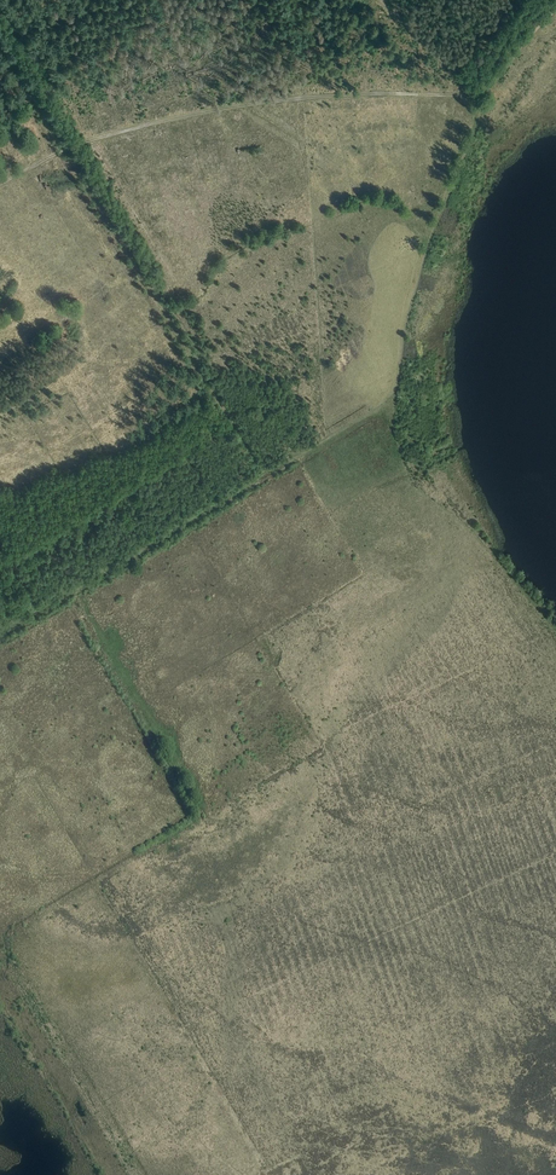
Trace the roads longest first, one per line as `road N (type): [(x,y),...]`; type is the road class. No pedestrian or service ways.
road 1 (track): [(0,635),(386,401),(415,273),(482,97)]
road 2 (track): [(264,474),(0,48)]
road 3 (track): [(0,185),(63,149),(218,110),(376,94),(482,97)]
road 4 (track): [(473,95),(378,0)]

